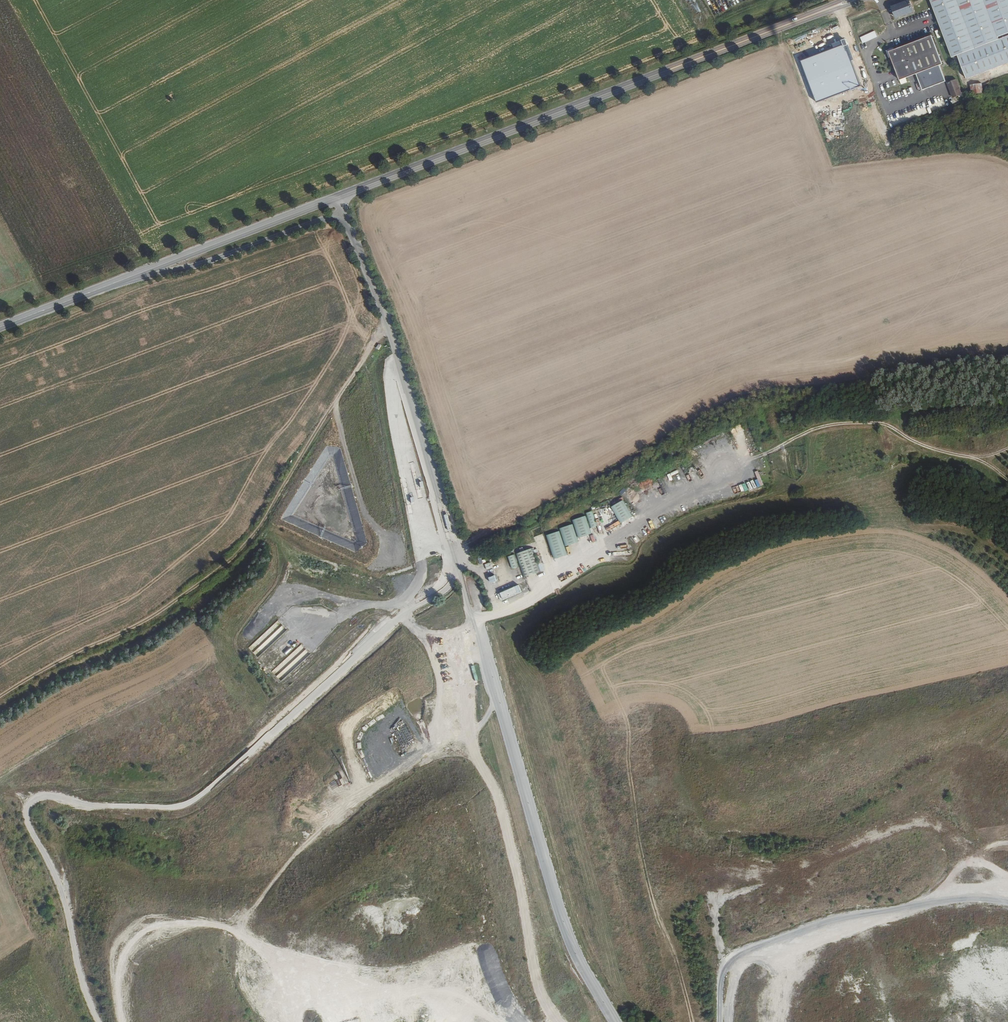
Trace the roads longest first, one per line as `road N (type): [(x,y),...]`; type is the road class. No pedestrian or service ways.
road 1 (unclassified): [(343,213),(389,322),(467,561),(460,574),(578,962),(614,1021)]
road 2 (track): [(93,1021),(64,903),(29,829),(30,804),(59,796),(82,804),(189,803),(389,625),(441,597),(460,574)]
road 3 (track): [(0,700),(153,619),(231,561),(389,322)]
road 4 (secondary): [(337,197),(837,6)]
road 5 (track): [(559,1021),(542,997),(501,802),(470,747),(496,698)]
road 6 (unclassified): [(130,277),(193,267),(343,213)]
road 7 (secondary): [(130,277),(337,197)]
road 8 (track): [(335,405),(365,513),(391,540),(385,563)]
road 9 (secondary): [(0,327),(130,277)]

